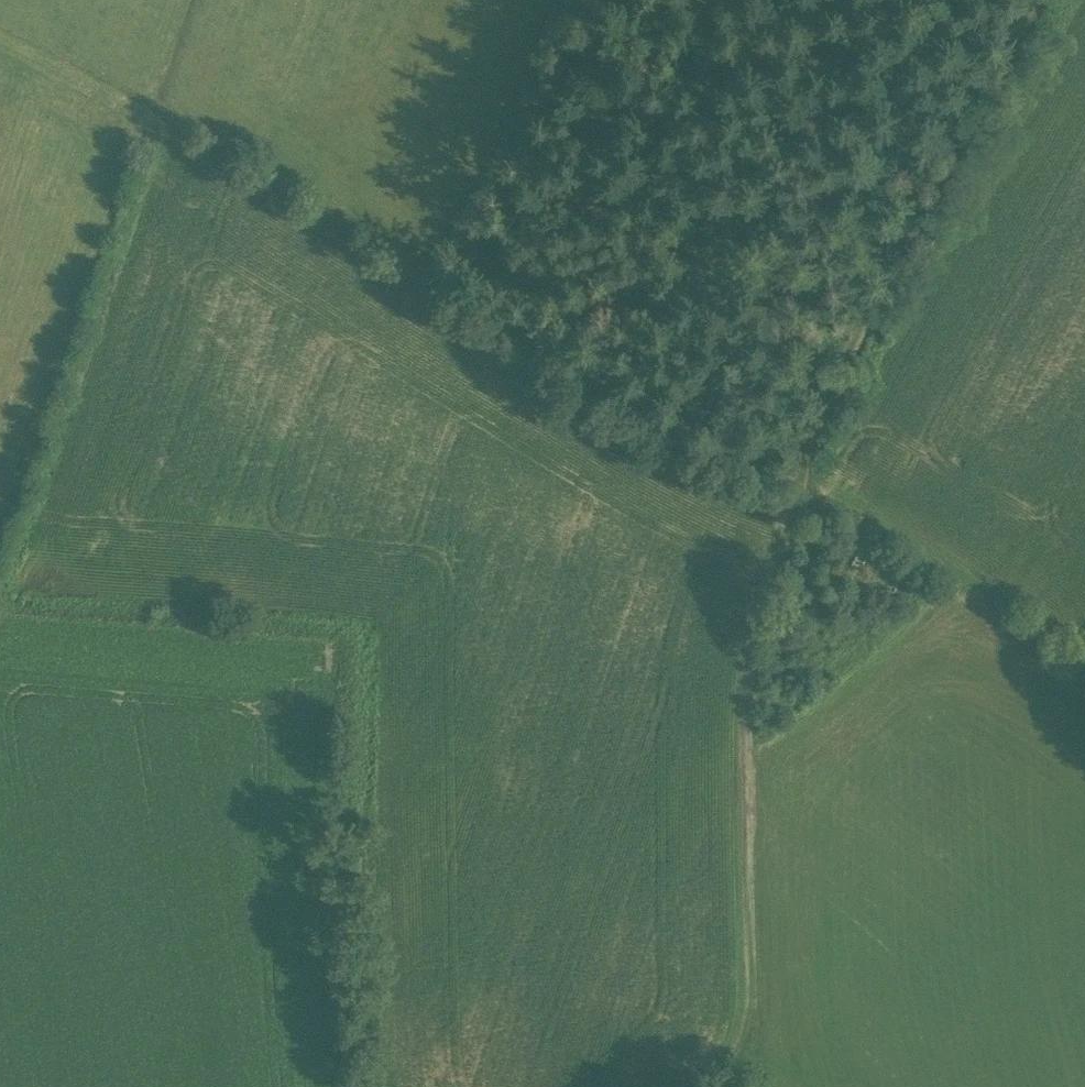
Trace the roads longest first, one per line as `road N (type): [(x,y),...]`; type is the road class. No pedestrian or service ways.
road 1 (track): [(801,492),(146,103),(0,35)]
road 2 (track): [(801,492),(765,593),(748,710),(759,1059),(725,1086)]
road 3 (track): [(1059,0),(801,492)]

